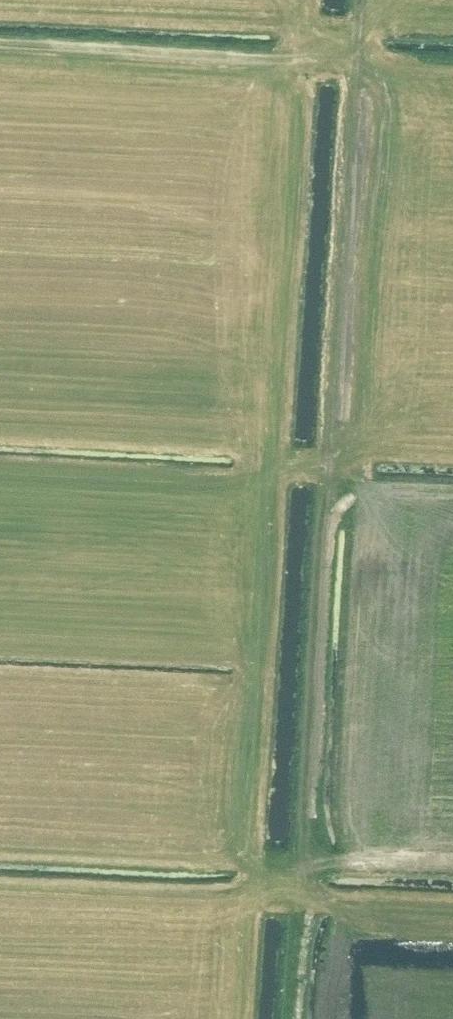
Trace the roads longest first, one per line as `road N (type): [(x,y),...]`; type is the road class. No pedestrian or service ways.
road 1 (track): [(0,43),(262,56),(333,51),(352,71)]

